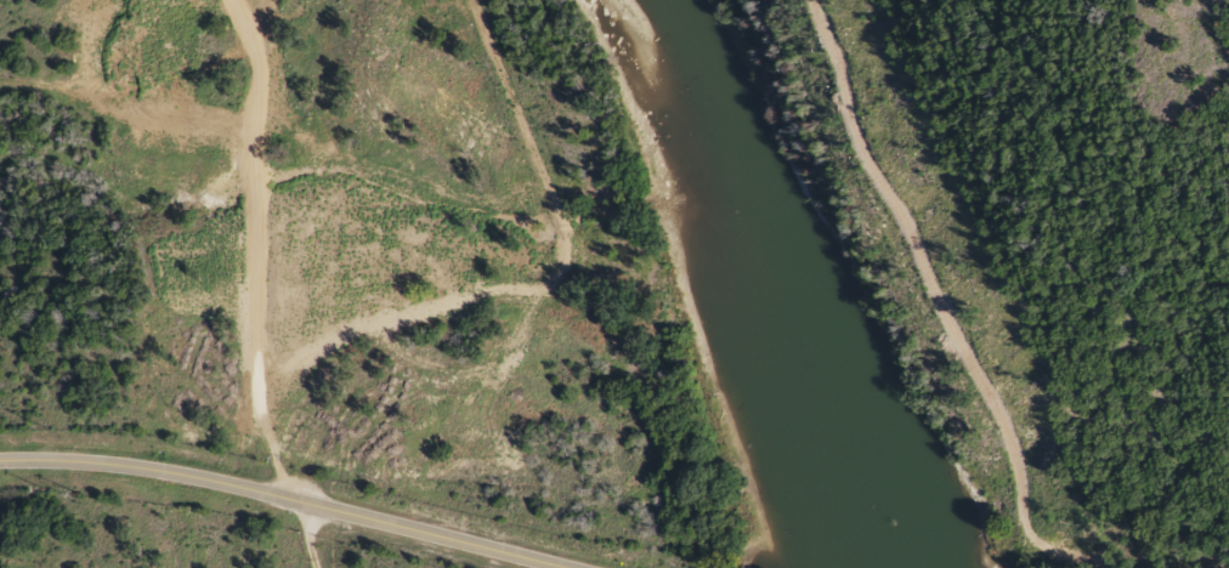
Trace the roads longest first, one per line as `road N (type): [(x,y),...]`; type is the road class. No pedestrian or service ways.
road 1 (tertiary): [(570,567),(213,477),(0,458)]

